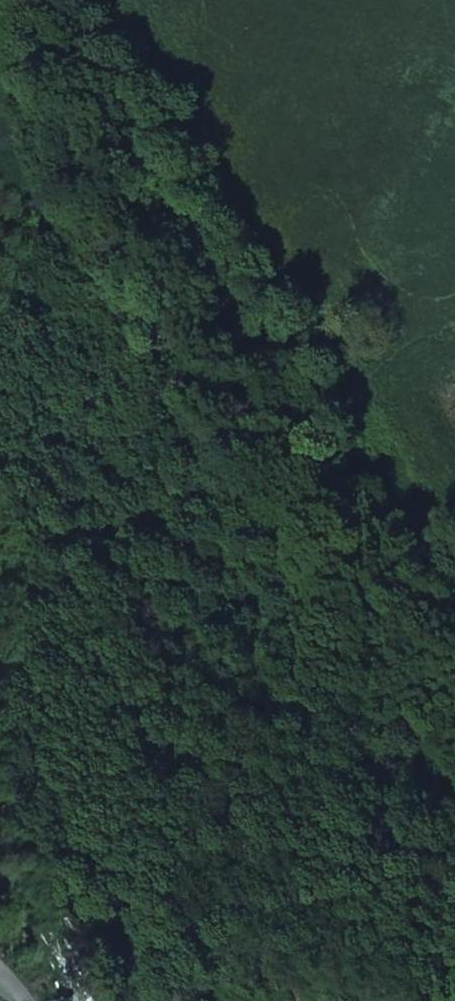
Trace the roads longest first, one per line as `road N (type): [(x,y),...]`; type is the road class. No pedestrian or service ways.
road 1 (track): [(0,757),(85,894),(119,1000)]

